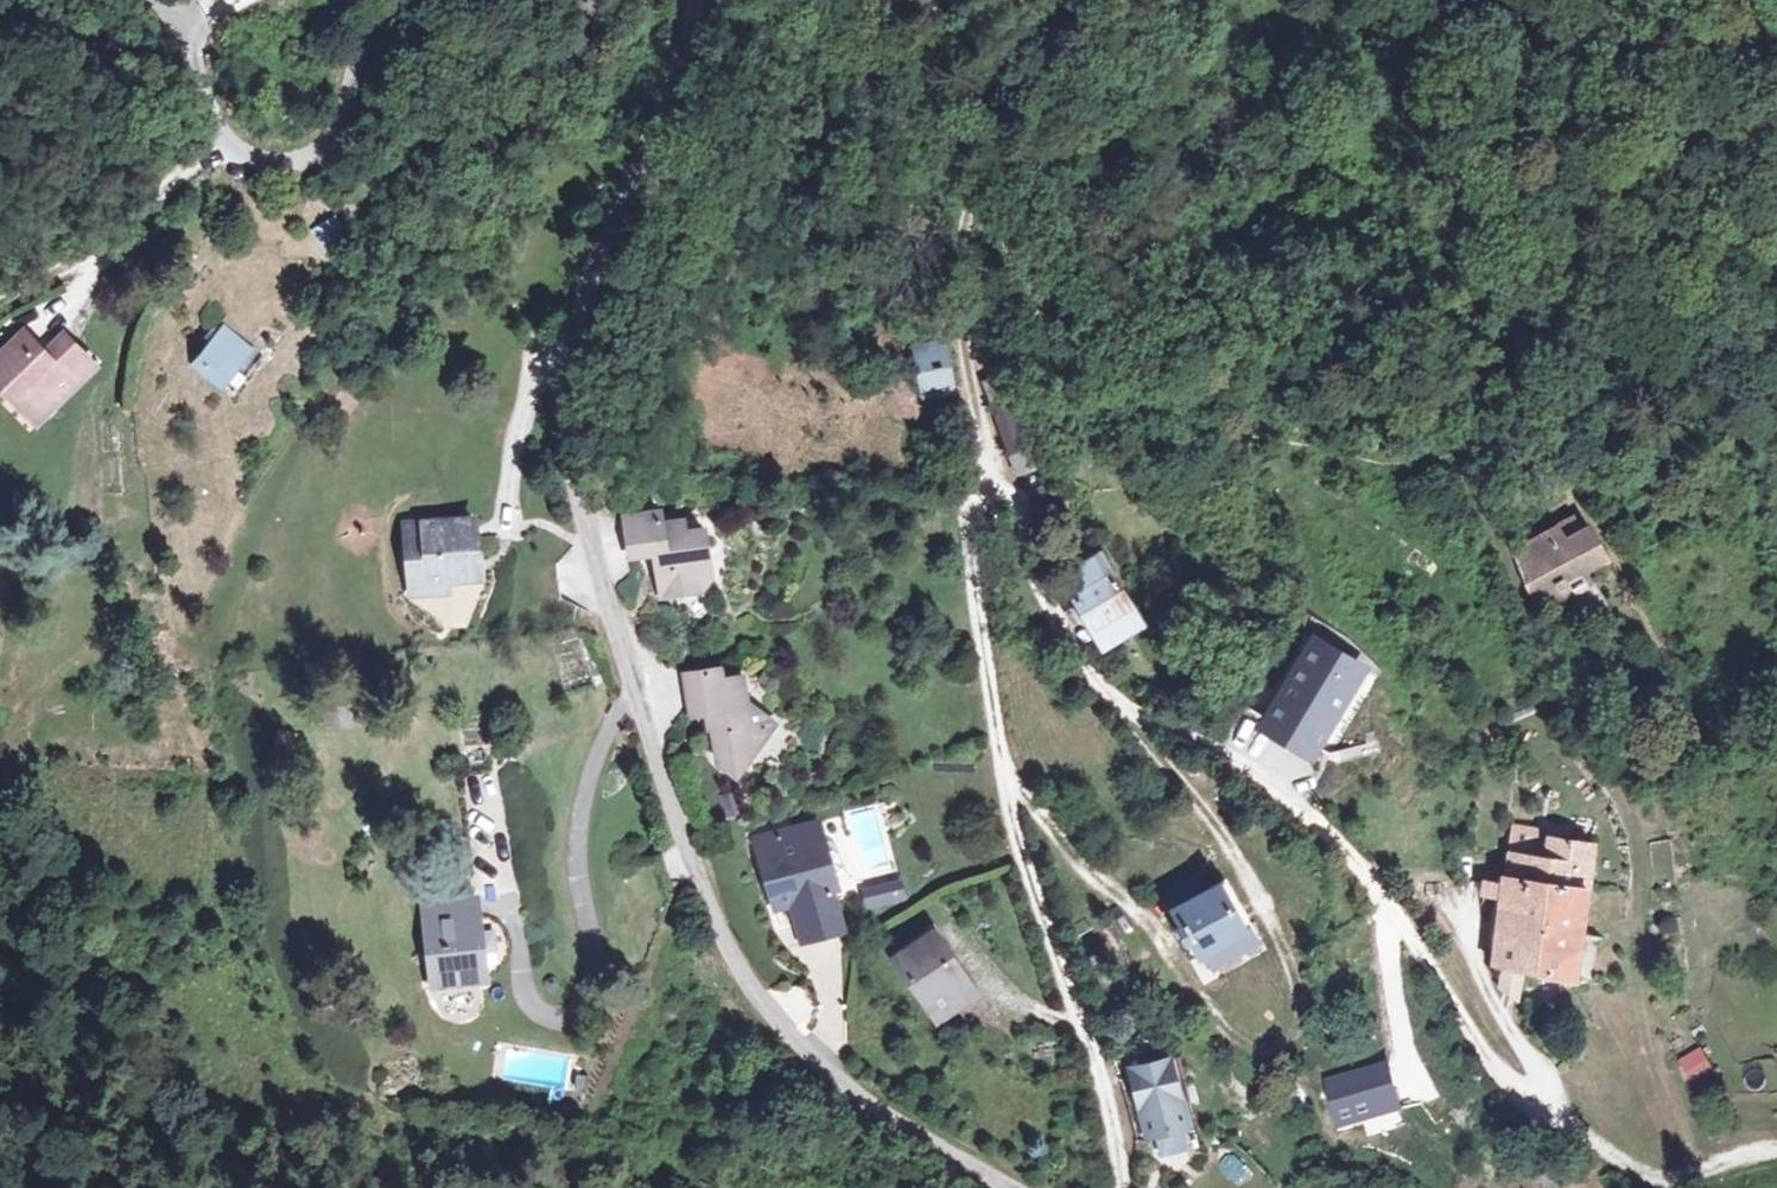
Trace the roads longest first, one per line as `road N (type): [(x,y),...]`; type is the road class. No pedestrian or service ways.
road 1 (residential): [(697,0),(683,60),(576,343),(571,394),(589,533),(690,868),(749,991),(780,1029),(875,1106),(1012,1187)]
road 2 (residential): [(1550,1104),(1519,1094),(1345,854),(1297,805),(1180,719),(1111,700),(1060,616),(1021,517),(970,448)]
road 3 (track): [(1459,462),(1545,684),(1633,824),(1636,1012),(1694,1170)]
road 4 (residential): [(970,448),(984,695),(1014,838),(1098,1076),(1121,1187)]
road 5 (track): [(1459,462),(1470,391),(1489,342),(1536,273),(1623,215),(1644,159),(1649,88),(1620,0)]
road 6 (unclassified): [(202,70),(232,135),(260,155),(293,156),(328,141),(344,124),(362,55),(412,0)]
road 7 (track): [(0,307),(111,241),(232,135)]
road 8 (residential): [(964,165),(970,448)]
road 9 (track): [(1550,1104),(1651,1181),(1776,1155)]
road 10 (track): [(1047,0),(964,165)]
road 11 (track): [(1776,133),(1678,0)]

